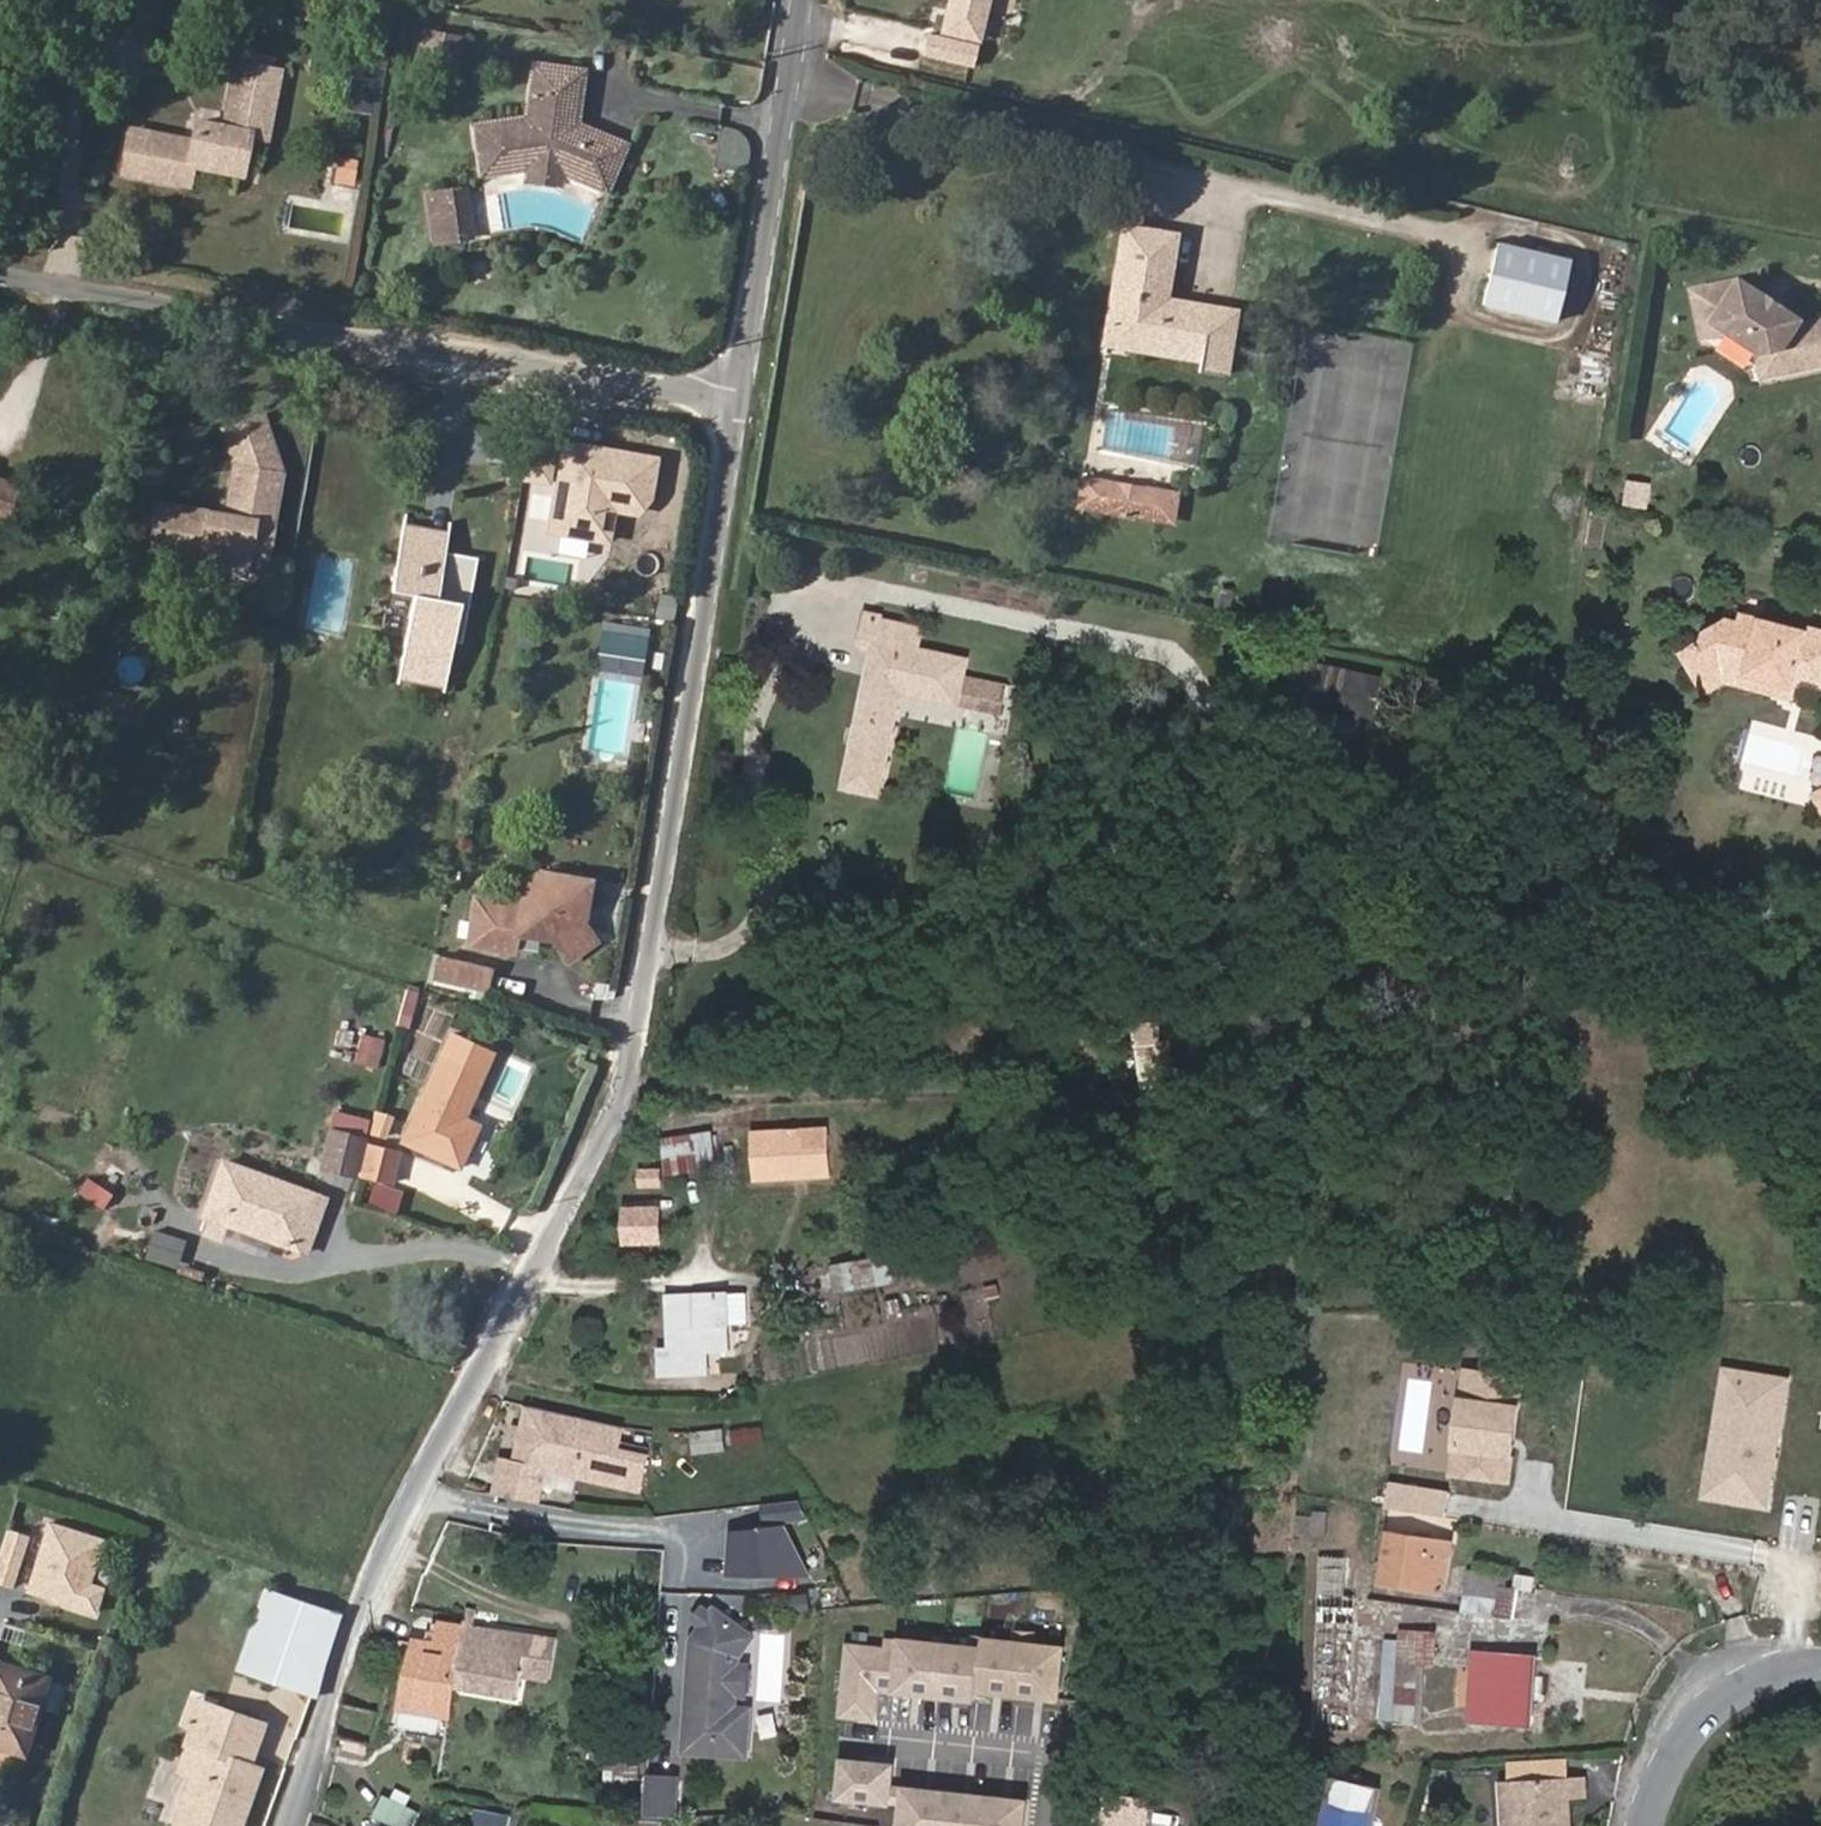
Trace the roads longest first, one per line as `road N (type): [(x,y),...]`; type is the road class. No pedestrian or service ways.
road 1 (residential): [(291,1825),(358,1602),(413,1481),(606,1130),(629,1052),(739,400)]
road 2 (residential): [(0,272),(739,400)]
road 3 (residential): [(739,400),(800,0)]
road 4 (tertiary): [(1644,1825),(1692,1725),(1760,1678),(1820,1664)]

